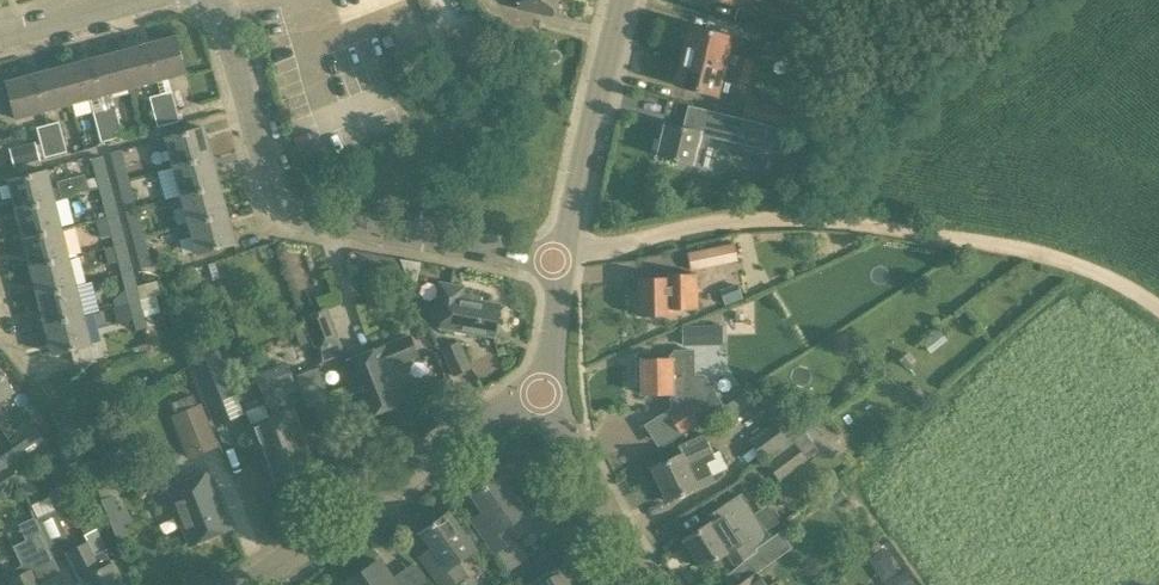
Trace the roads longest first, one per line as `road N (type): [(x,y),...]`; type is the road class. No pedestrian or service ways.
road 1 (track): [(562,260),(691,231),(829,221),(1092,269),(1158,303)]
road 2 (residential): [(562,260),(379,238),(289,215),(210,0)]
road 3 (residential): [(251,584),(494,417),(548,395)]
road 4 (residential): [(562,260),(622,0)]
road 5 (residential): [(650,584),(605,516),(548,395)]
road 6 (residential): [(170,0),(0,47)]
road 7 (residential): [(548,395),(562,260)]

